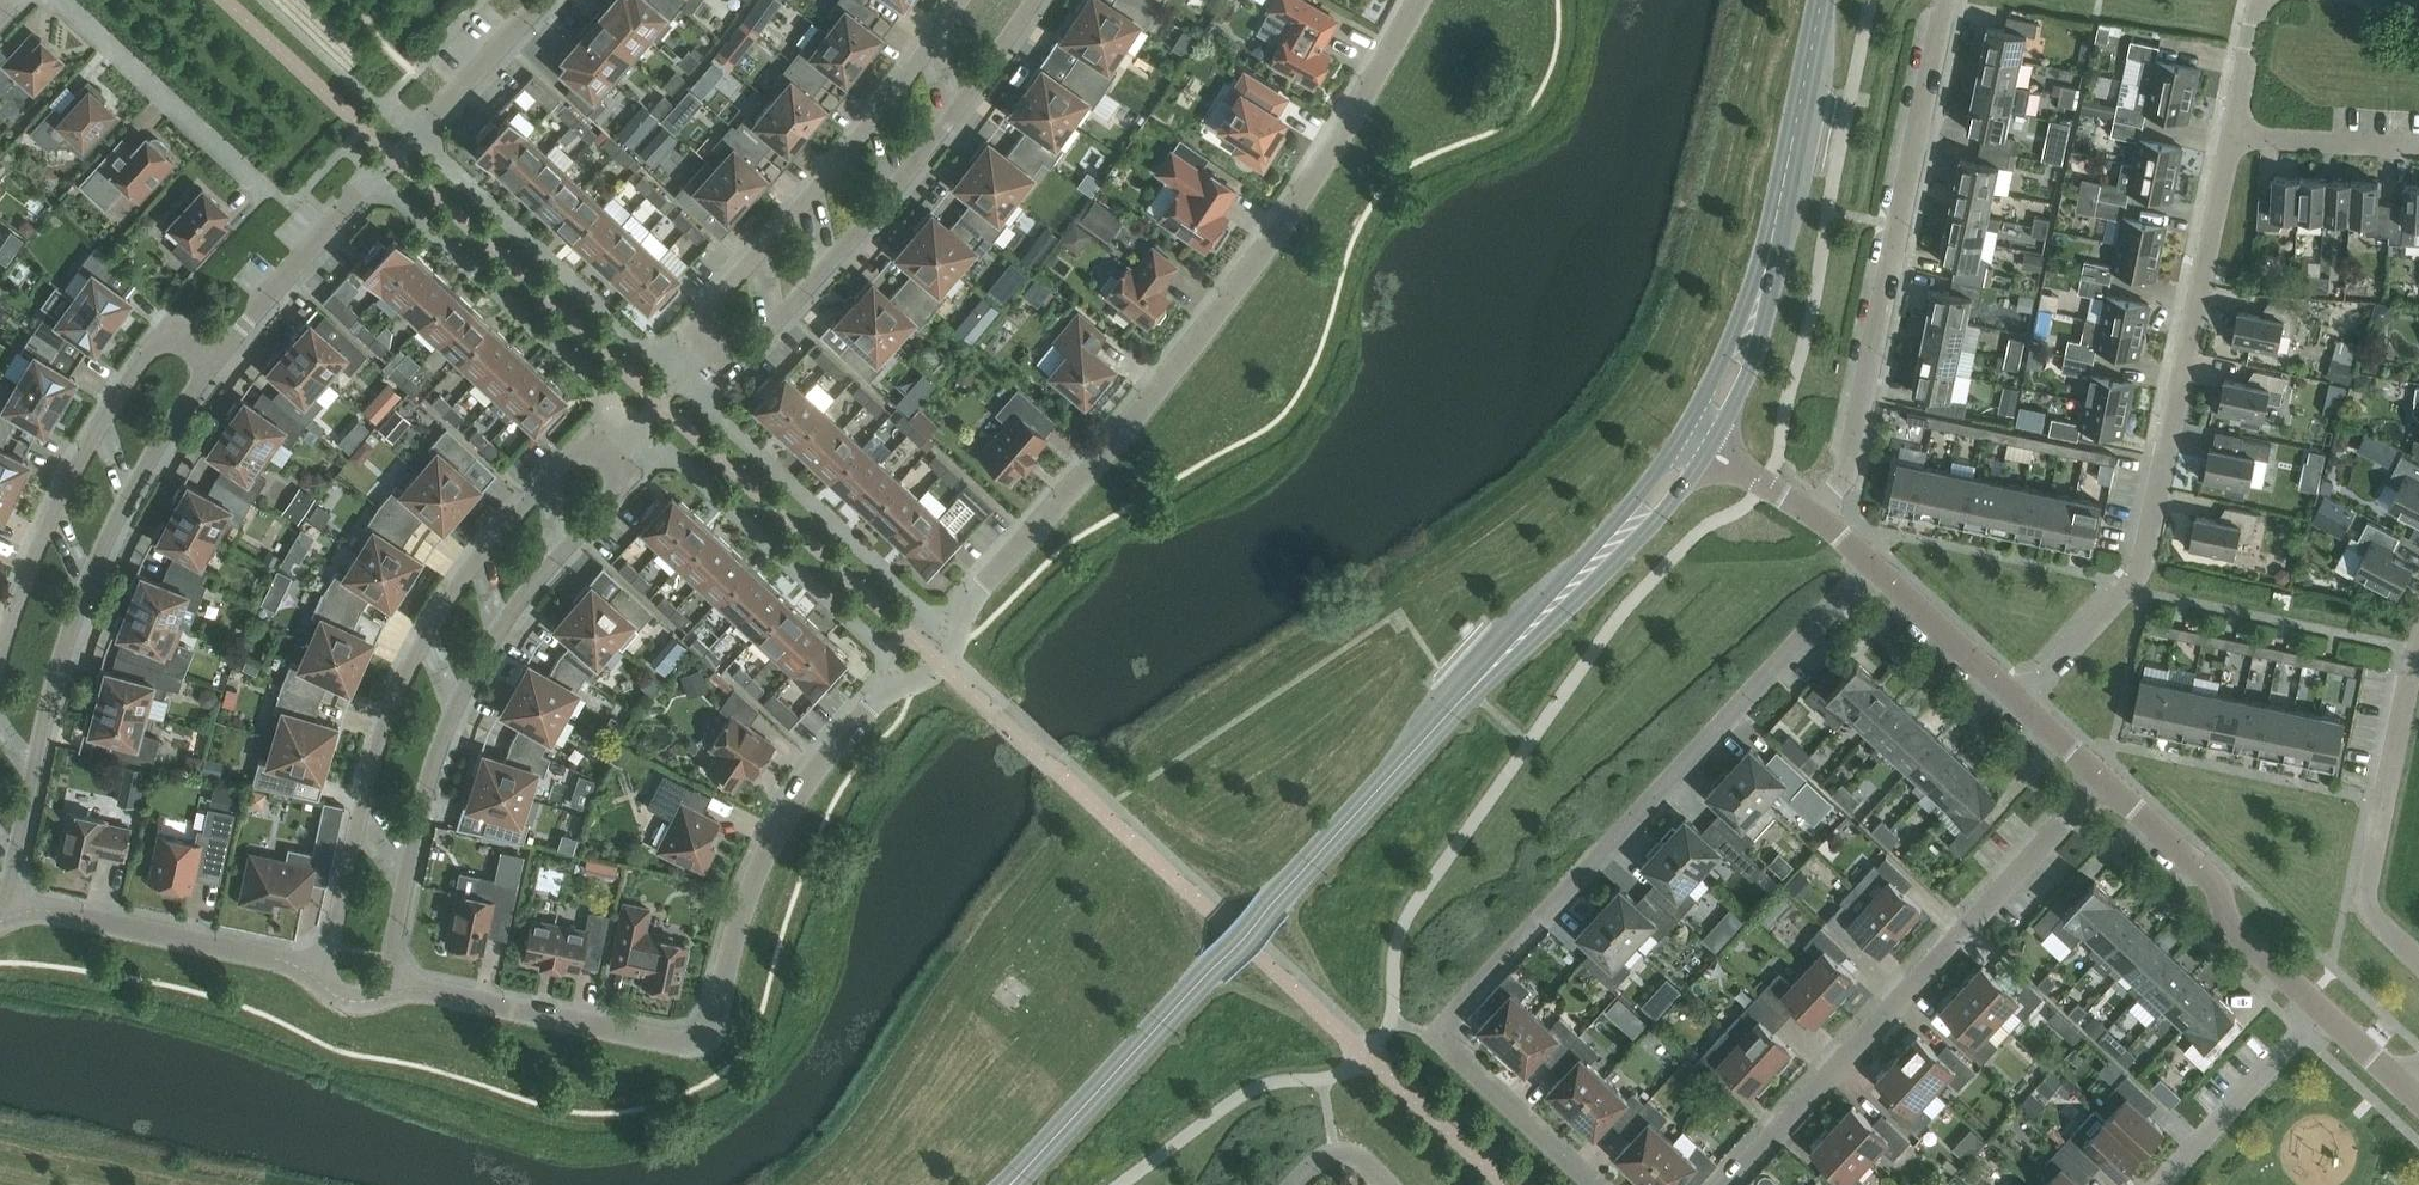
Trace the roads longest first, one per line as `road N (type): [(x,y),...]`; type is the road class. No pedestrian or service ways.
road 1 (residential): [(387,987),(672,1044),(696,1046),(711,1033),(744,908),(788,813),(879,690),(939,662),(965,602),(1172,371),(1413,0)]
road 2 (secondary): [(1005,1184),(1611,547)]
road 3 (residential): [(1874,564),(1433,1036),(1592,1184)]
road 4 (residential): [(618,445),(601,429),(468,571),(404,673),(319,974)]
road 5 (residential): [(387,987),(406,864),(459,710),(511,610),(641,467),(618,445)]
road 6 (residential): [(2020,705),(2147,558),(2231,143)]
road 7 (residential): [(9,905),(41,722),(102,535),(215,360)]
road 8 (residential): [(1719,1184),(2098,780)]
road 9 (residential): [(1825,512),(1856,483),(1952,0)]
road 10 (residential): [(706,354),(732,375),(907,180),(1036,0)]
road 11 (residential): [(215,360),(540,0)]
road 12 (residential): [(958,0),(916,64),(685,336),(706,354)]
road 13 (residential): [(215,360),(180,332),(160,329),(103,411),(0,658)]
road 14 (residential): [(2418,963),(2372,908),(2369,866),(2418,648)]
road 15 (secondary): [(1753,319),(1821,0)]
road 16 (residential): [(9,905),(258,953),(319,974)]
road 17 (residential): [(2314,1007),(2224,919),(2191,861),(2098,780)]
road 18 (residential): [(265,191),(60,0)]
road 19 (residential): [(2154,1184),(2314,1007)]
road 20 (residential): [(2020,705),(1874,564)]
road 21 (residential): [(2418,153),(2231,143)]
road 22 (secondary): [(1611,547),(1663,514),(1714,441)]
road 23 (secondary): [(1690,424),(1611,547)]
road 24 (residential): [(2231,143),(2260,0)]
road 25 (residential): [(1825,512),(1714,441)]
road 26 (secondary): [(1714,441),(1748,373),(1753,319)]
road 27 (residential): [(618,445),(706,354)]
road 28 (secondary): [(1753,319),(1690,424)]

